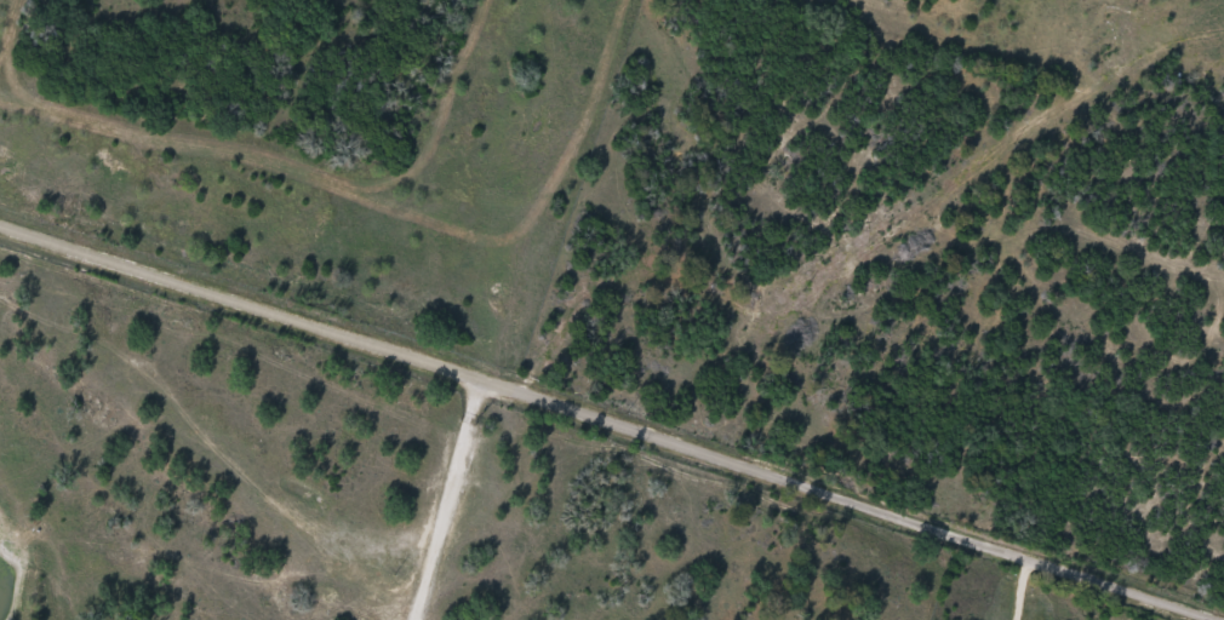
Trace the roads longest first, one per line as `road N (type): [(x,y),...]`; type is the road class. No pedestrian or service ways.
road 1 (residential): [(0,228),(1216,619)]
road 2 (residential): [(416,619),(479,381)]

